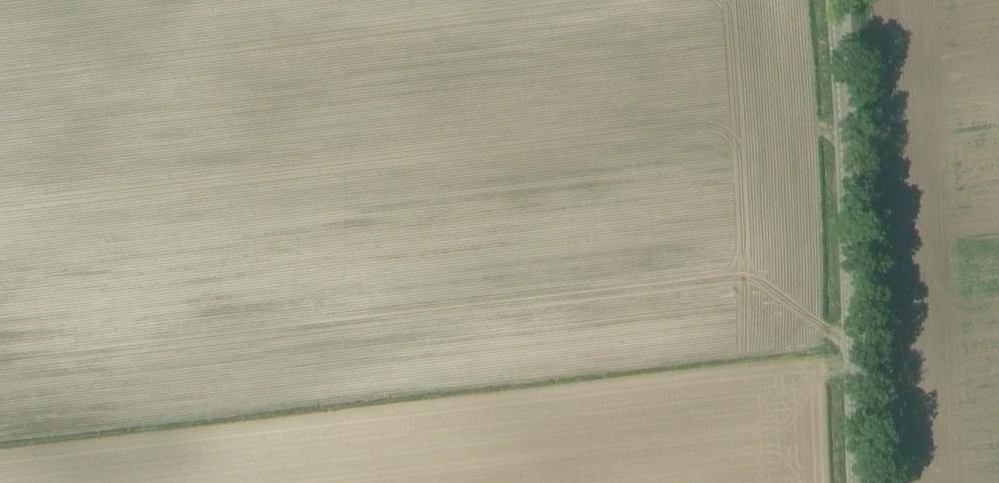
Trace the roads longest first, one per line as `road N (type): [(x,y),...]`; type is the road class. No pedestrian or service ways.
road 1 (unclassified): [(872,482),(849,0)]

